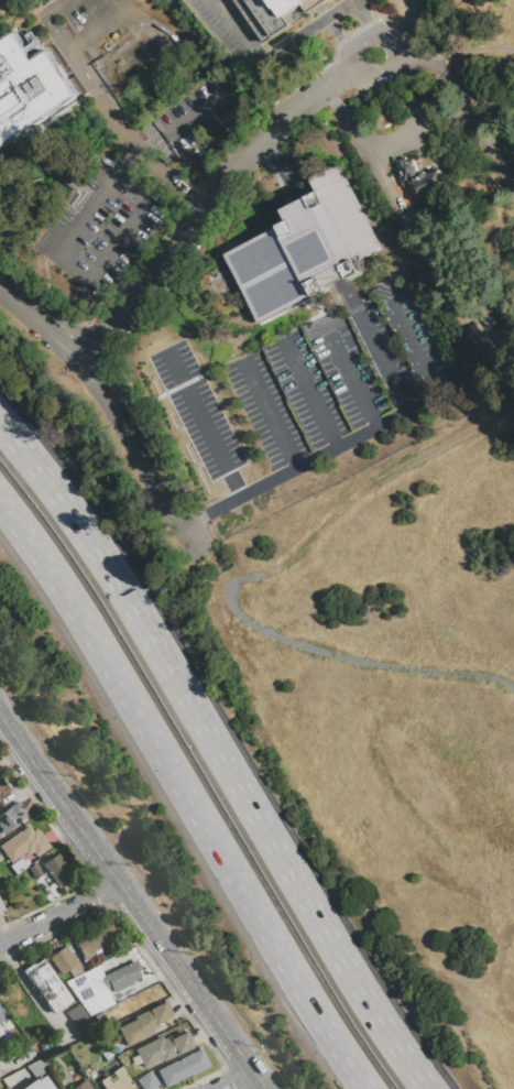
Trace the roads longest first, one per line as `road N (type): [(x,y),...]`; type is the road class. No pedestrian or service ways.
road 1 (motorway): [(426,1088),(123,593),(0,424)]
road 2 (motorway): [(0,502),(81,620),(367,1088)]
road 3 (tertiary): [(0,717),(264,1088)]
road 4 (residential): [(85,357),(265,135),(353,70)]
road 5 (residential): [(92,369),(92,385),(131,462),(183,531)]
road 6 (residential): [(353,70),(370,77),(401,56),(367,36),(351,55),(353,70)]
road 7 (residential): [(0,944),(118,882)]
road 8 (residential): [(85,357),(77,330),(0,269)]

